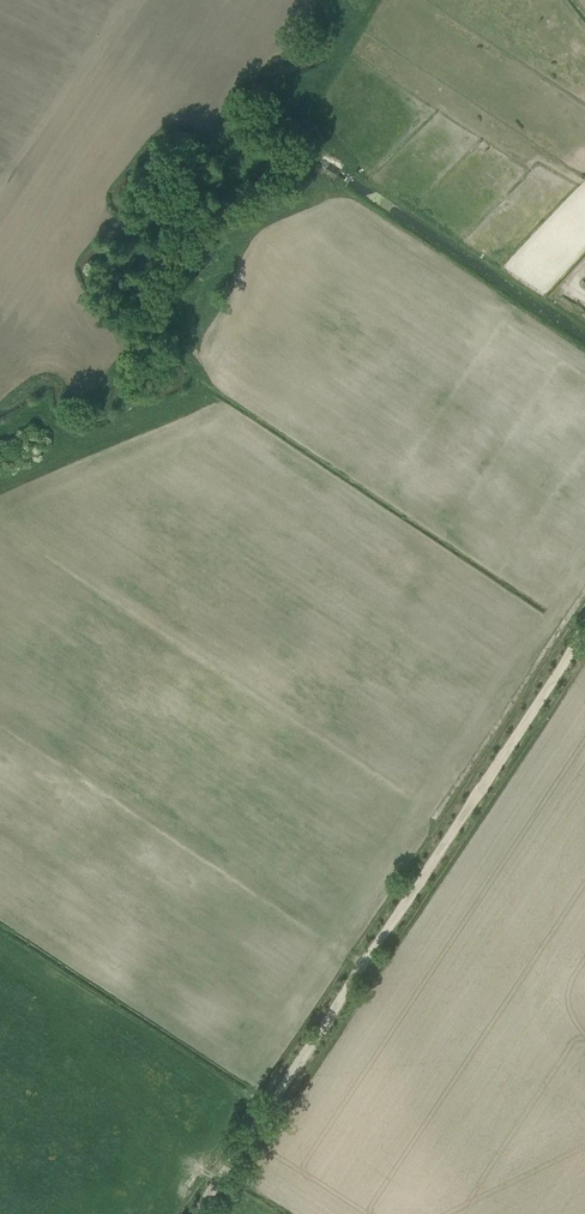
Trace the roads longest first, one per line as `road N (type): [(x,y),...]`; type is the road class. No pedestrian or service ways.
road 1 (track): [(193,1213),(584,628)]

